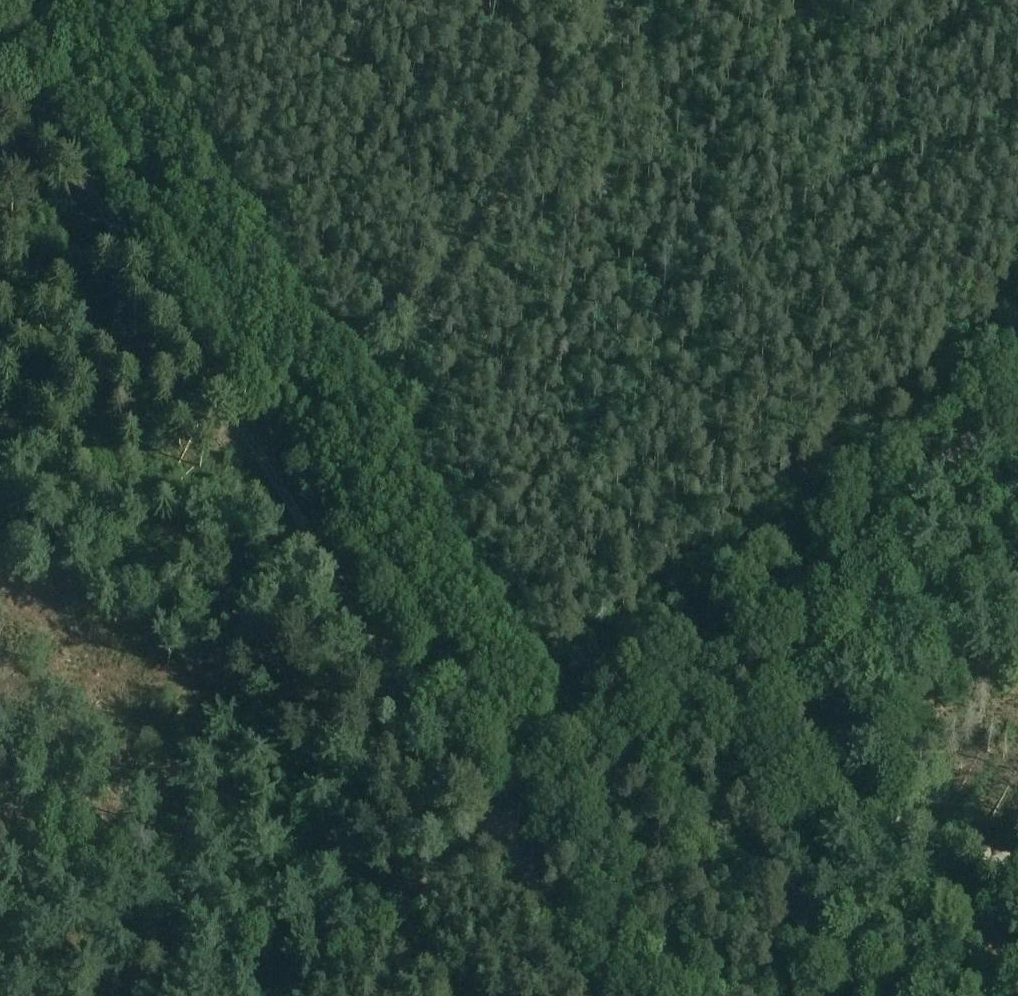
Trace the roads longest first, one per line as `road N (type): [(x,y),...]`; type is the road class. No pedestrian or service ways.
road 1 (track): [(0,43),(496,818),(585,995)]
road 2 (track): [(267,465),(372,375),(502,181),(648,0)]
road 3 (track): [(305,995),(660,693)]
road 4 (track): [(660,693),(1017,395)]

